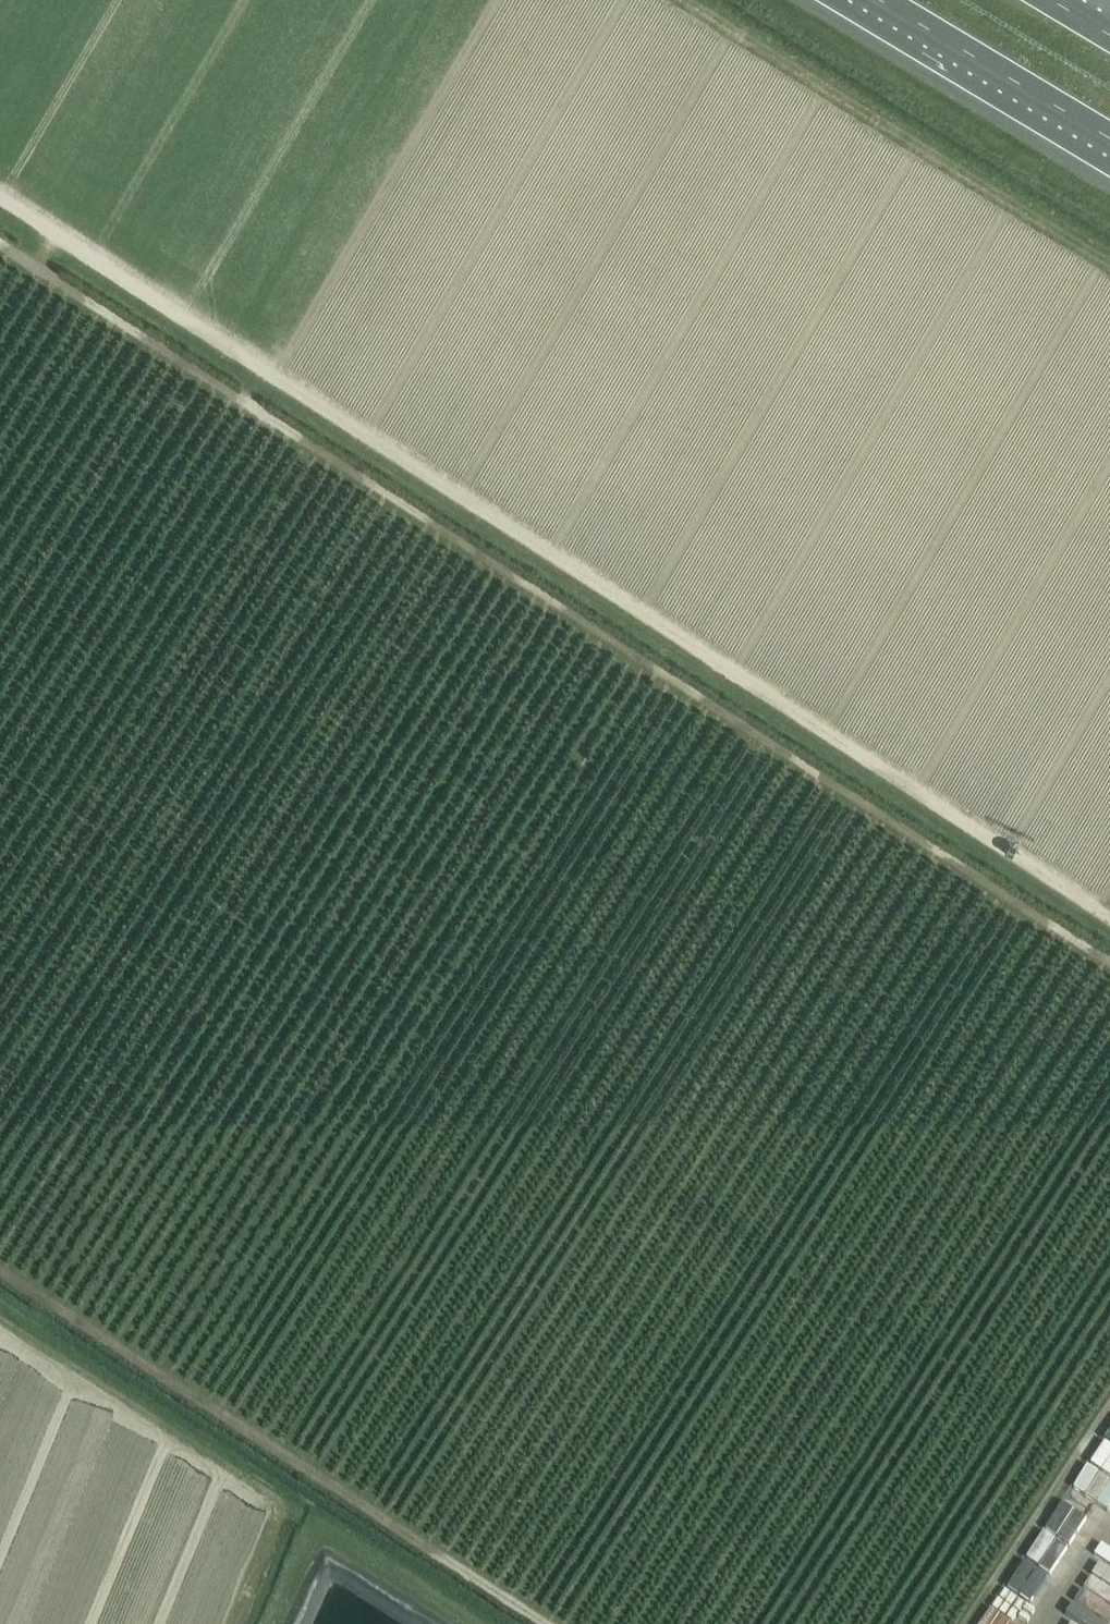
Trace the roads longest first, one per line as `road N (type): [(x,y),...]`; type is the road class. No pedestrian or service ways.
road 1 (motorway): [(884,0),(1109,135)]

